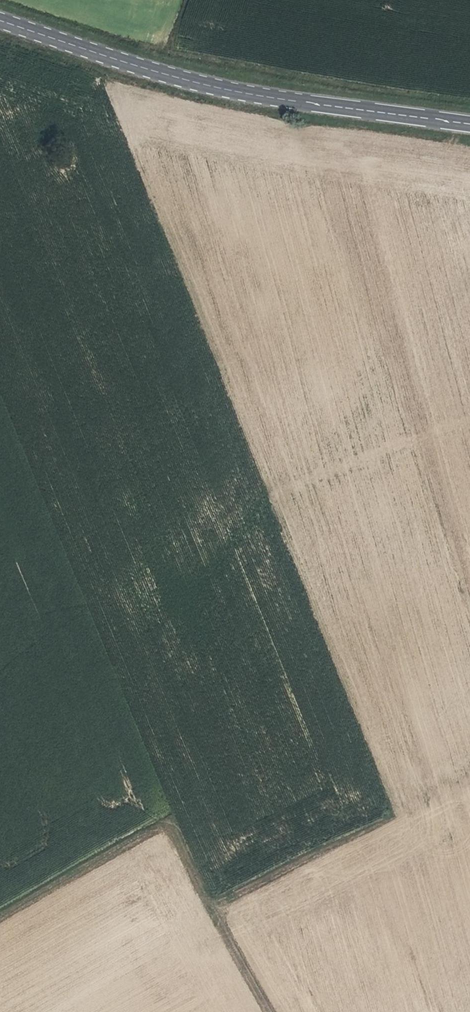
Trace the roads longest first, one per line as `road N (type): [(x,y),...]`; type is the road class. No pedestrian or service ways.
road 1 (secondary): [(0,20),(228,89),(469,124)]
road 2 (track): [(269,1011),(166,827)]
road 3 (track): [(212,909),(389,821)]

